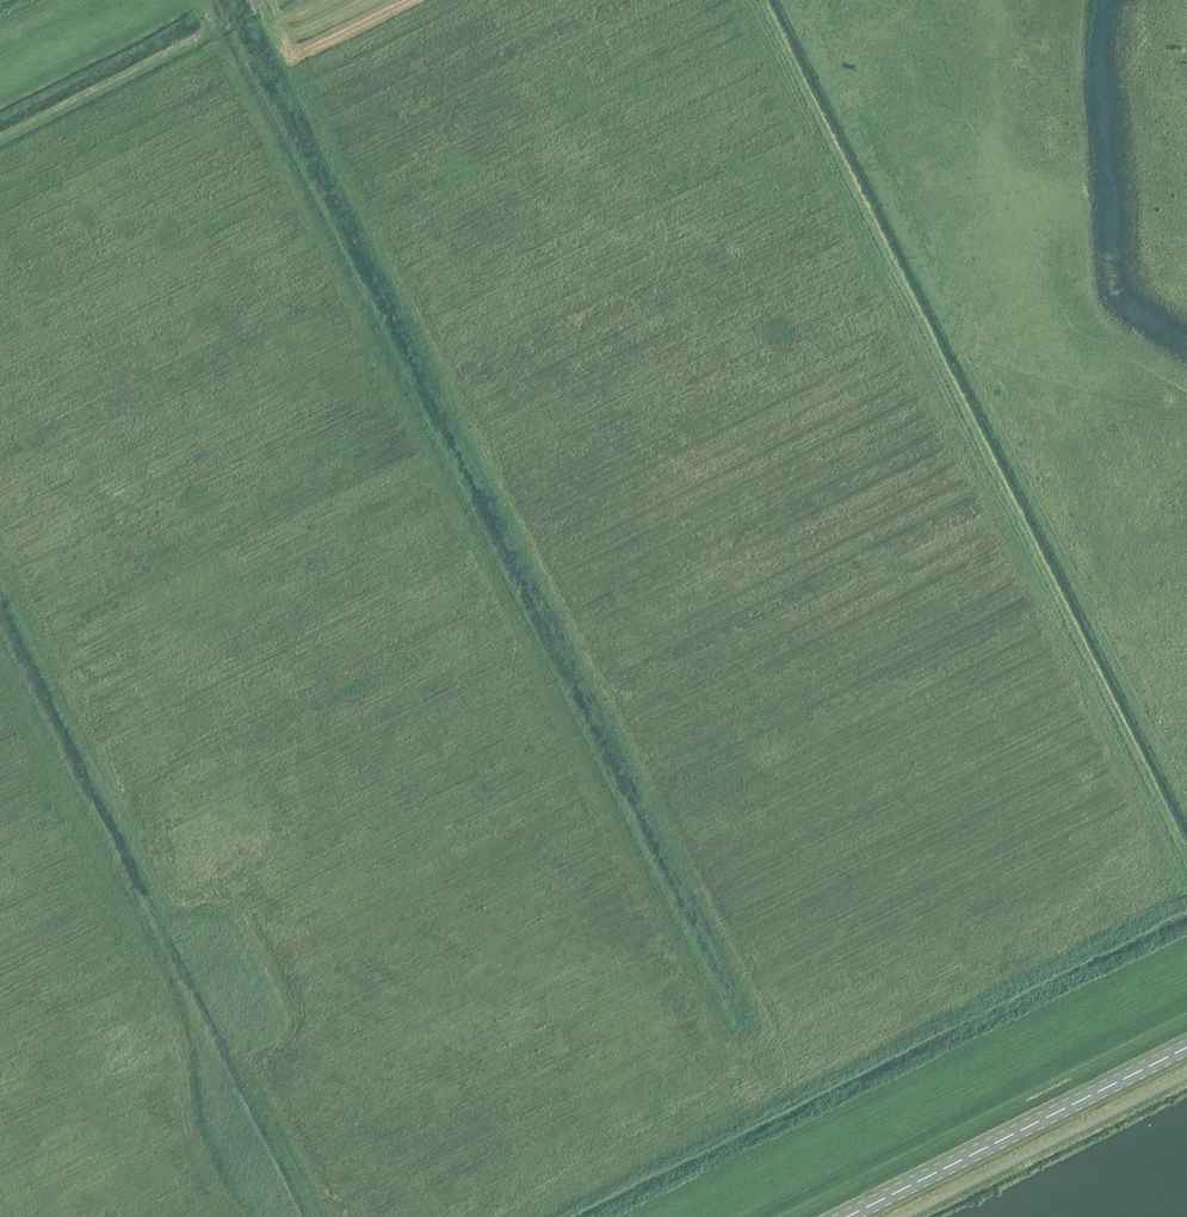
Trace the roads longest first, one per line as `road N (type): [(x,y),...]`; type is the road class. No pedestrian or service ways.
road 1 (primary): [(828,1216),(1186,1040)]

